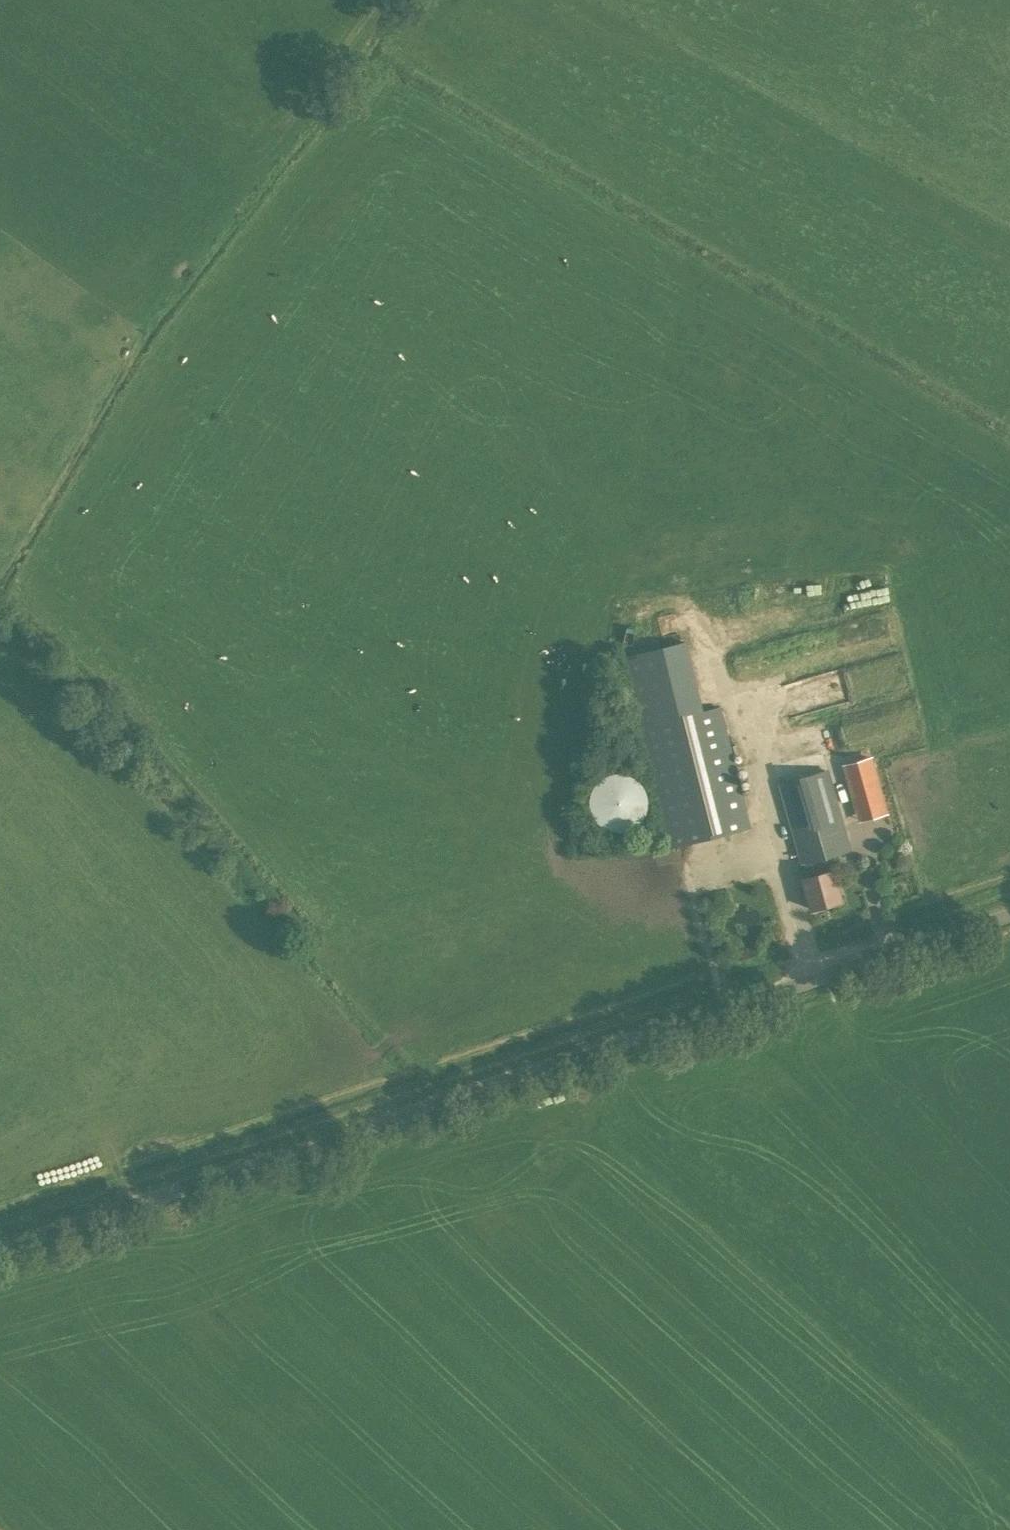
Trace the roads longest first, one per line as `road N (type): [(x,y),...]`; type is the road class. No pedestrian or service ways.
road 1 (tertiary): [(0,1248),(1009,915)]

